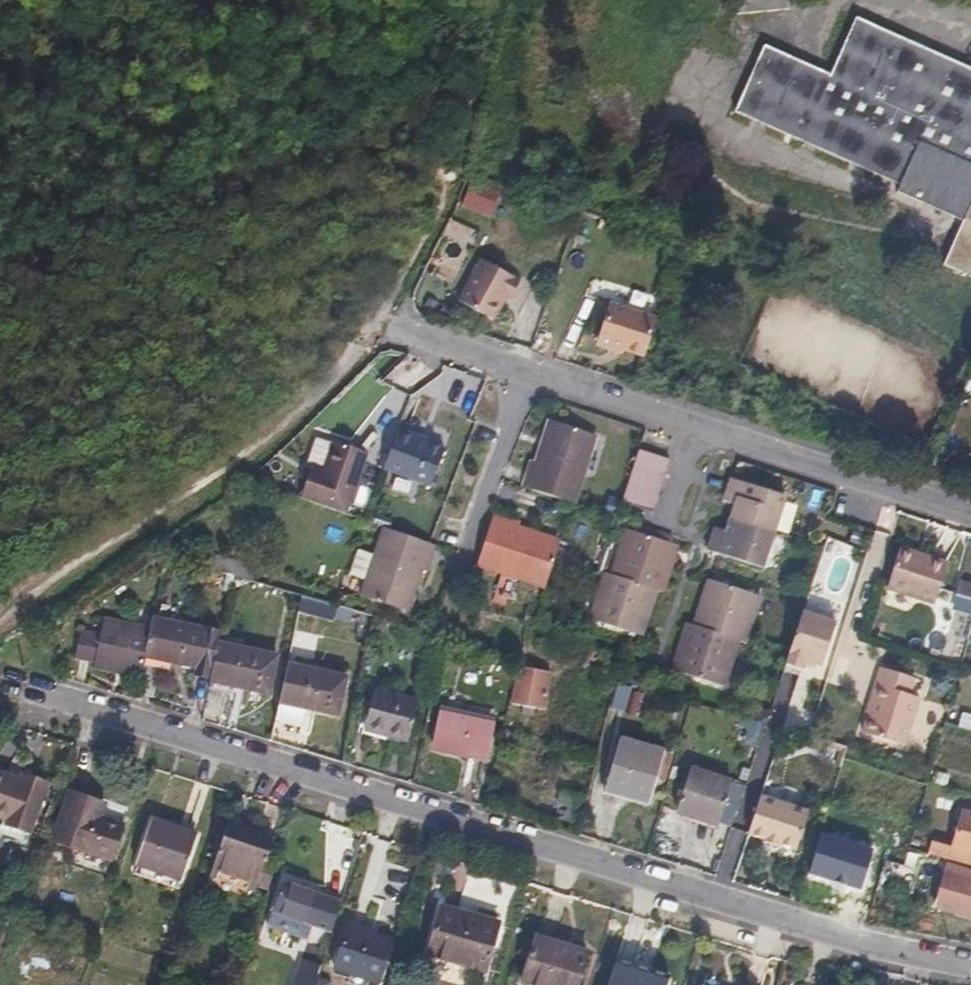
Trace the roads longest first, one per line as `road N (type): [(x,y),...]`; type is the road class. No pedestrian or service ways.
road 1 (residential): [(15,689),(815,924),(970,960)]
road 2 (unclassified): [(0,629),(55,576),(226,467),(324,388),(379,322)]
road 3 (unclassified): [(379,322),(452,186),(483,0)]
road 4 (residential): [(701,430),(970,521)]
road 5 (residential): [(459,581),(523,370)]
road 6 (residential): [(523,370),(701,430)]
road 7 (residential): [(379,322),(523,370)]

